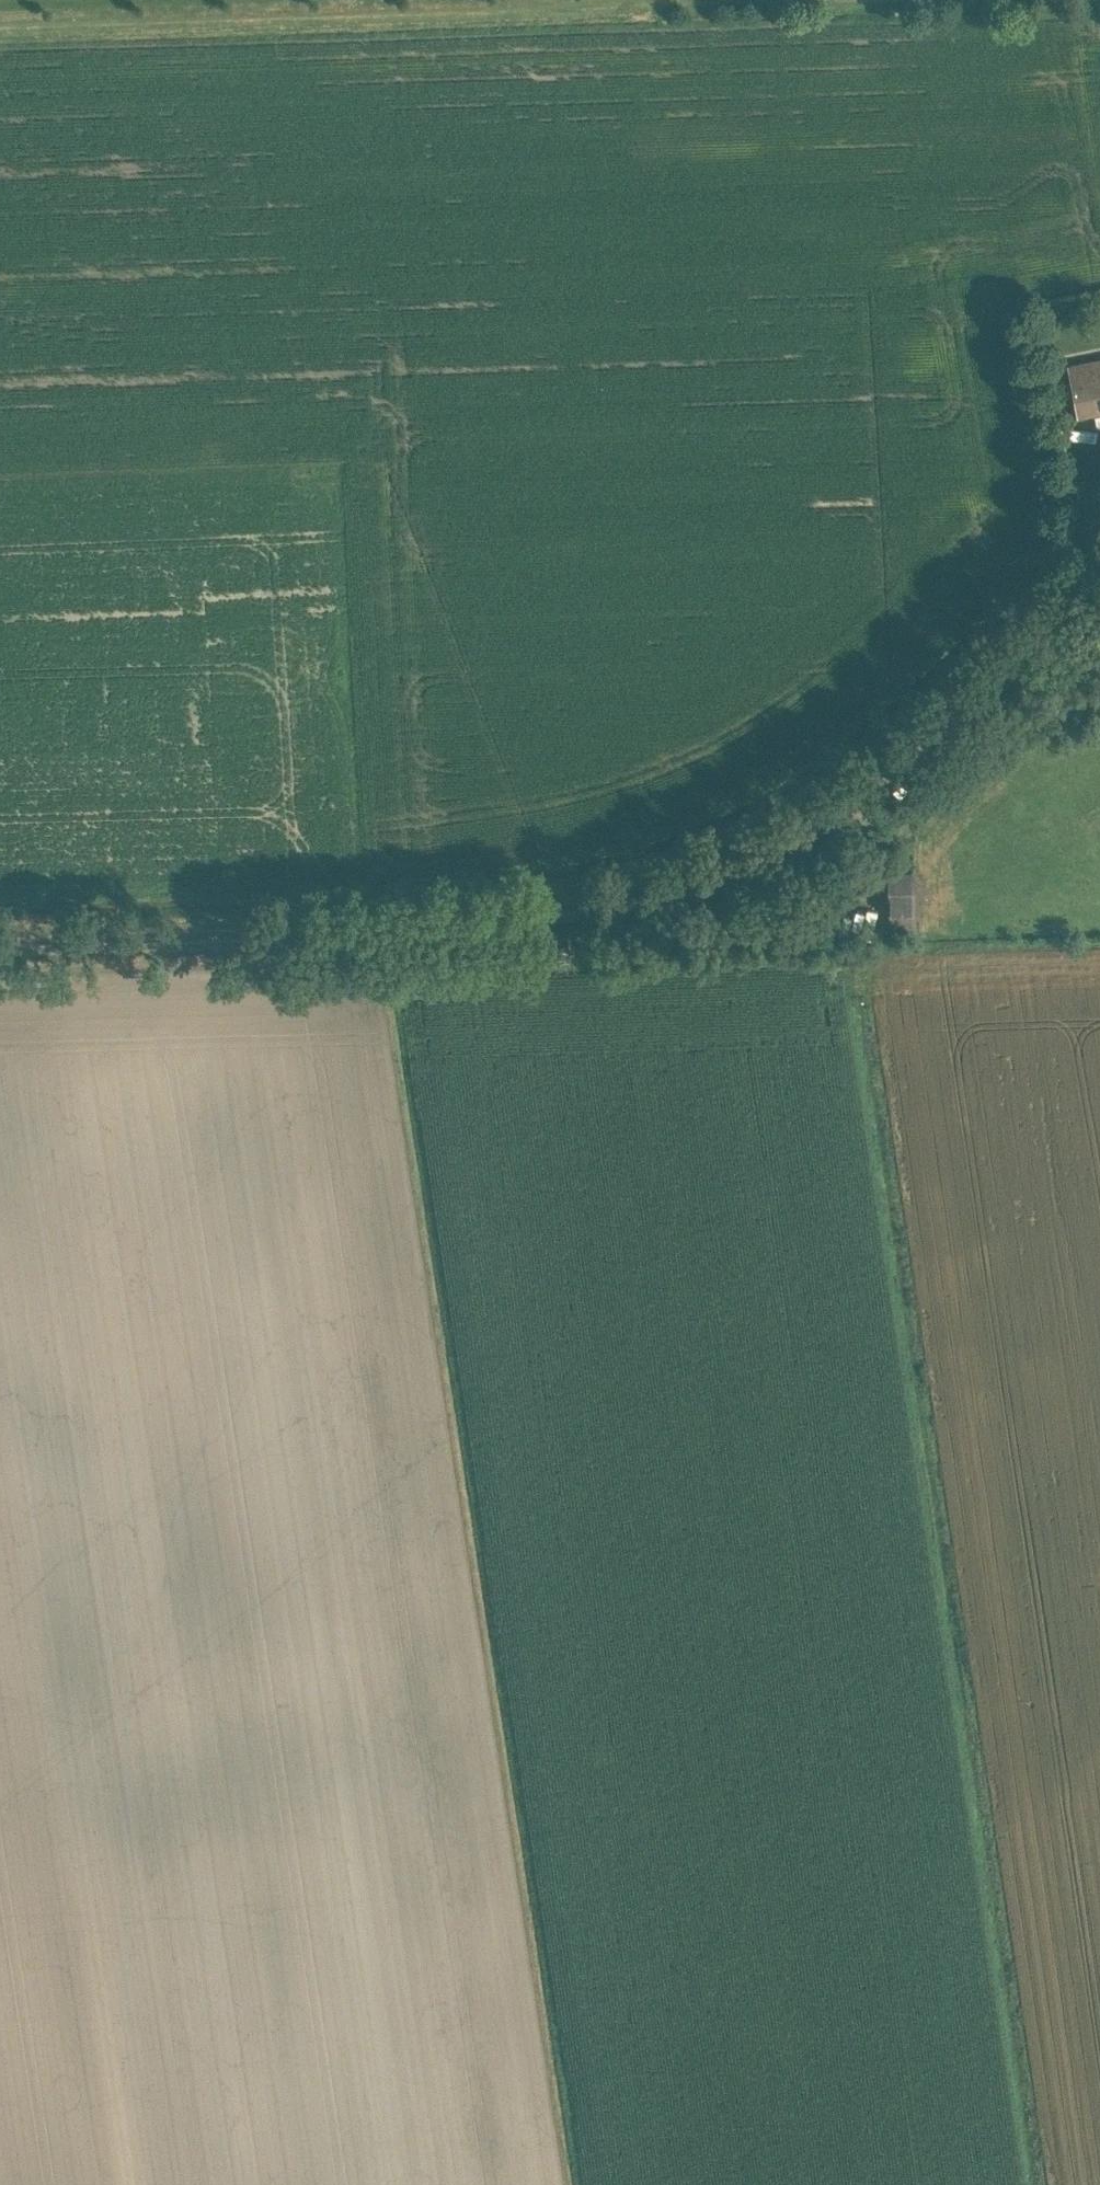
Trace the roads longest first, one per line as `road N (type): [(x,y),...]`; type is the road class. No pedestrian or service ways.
road 1 (track): [(0,944),(429,930),(578,911),(689,883),(784,844),(895,769),(1099,563)]

